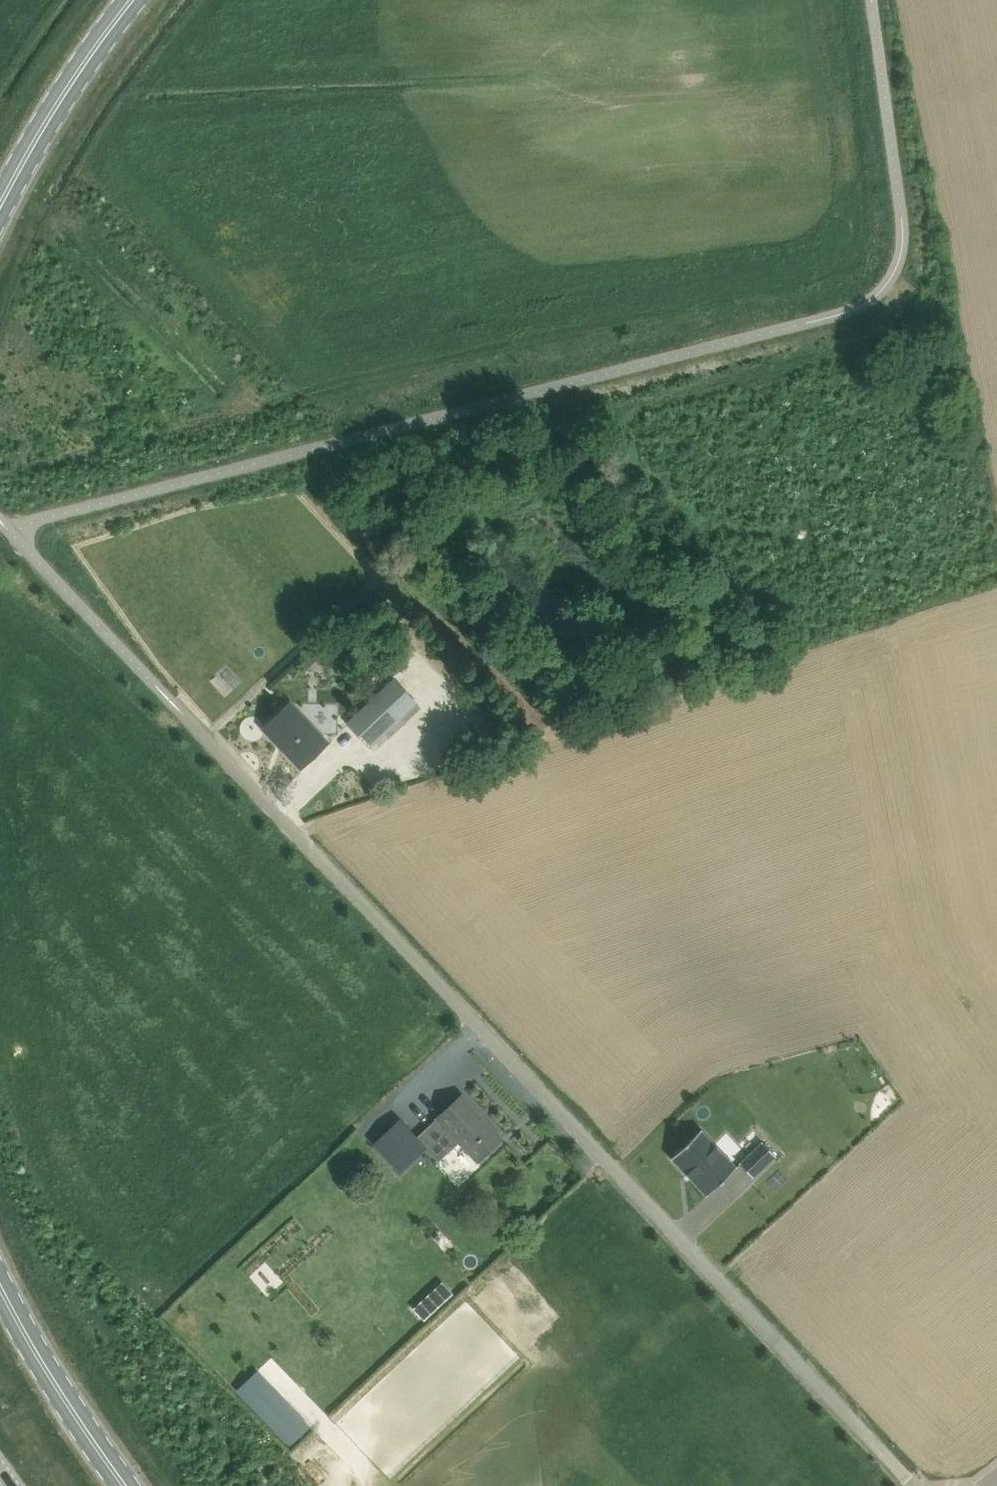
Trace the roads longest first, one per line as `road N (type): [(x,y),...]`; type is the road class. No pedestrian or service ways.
road 1 (residential): [(920,1485),(183,712)]
road 2 (primary): [(0,205),(131,0)]
road 3 (primary): [(125,1485),(0,1285)]

